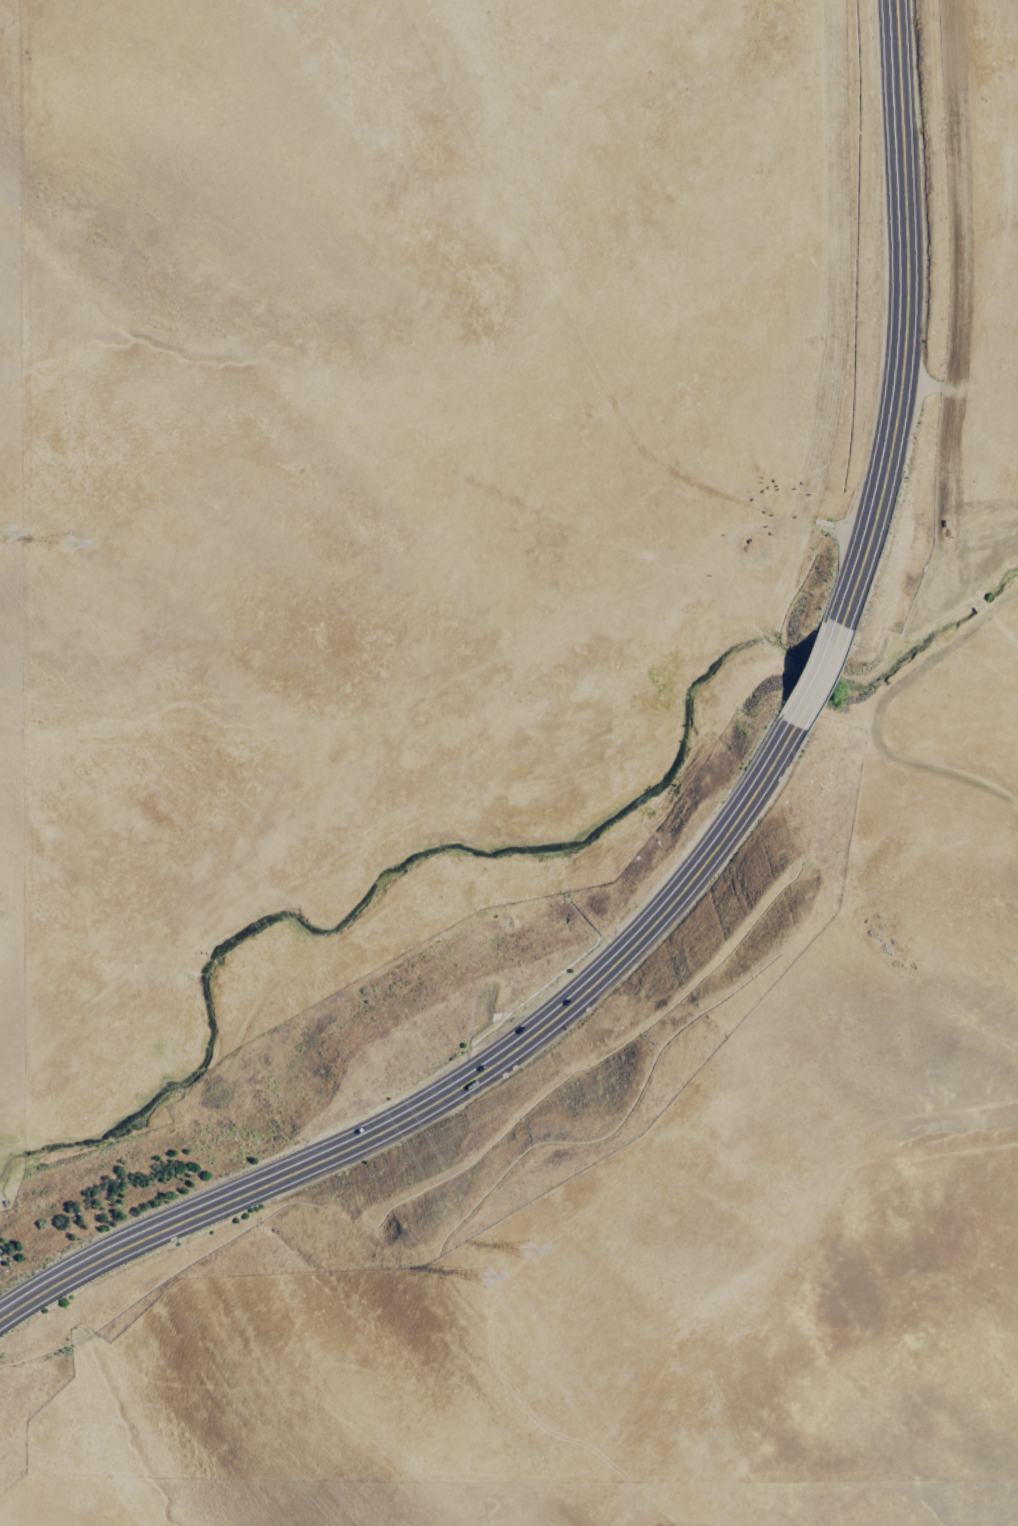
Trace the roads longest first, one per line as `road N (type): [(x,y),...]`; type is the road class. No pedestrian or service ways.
road 1 (trunk): [(0,1323),(94,1267),(453,1094),(530,1042),(605,978),(674,902),(731,826),(787,726)]
road 2 (trunk): [(836,626),(885,463),(903,329),(893,0)]

